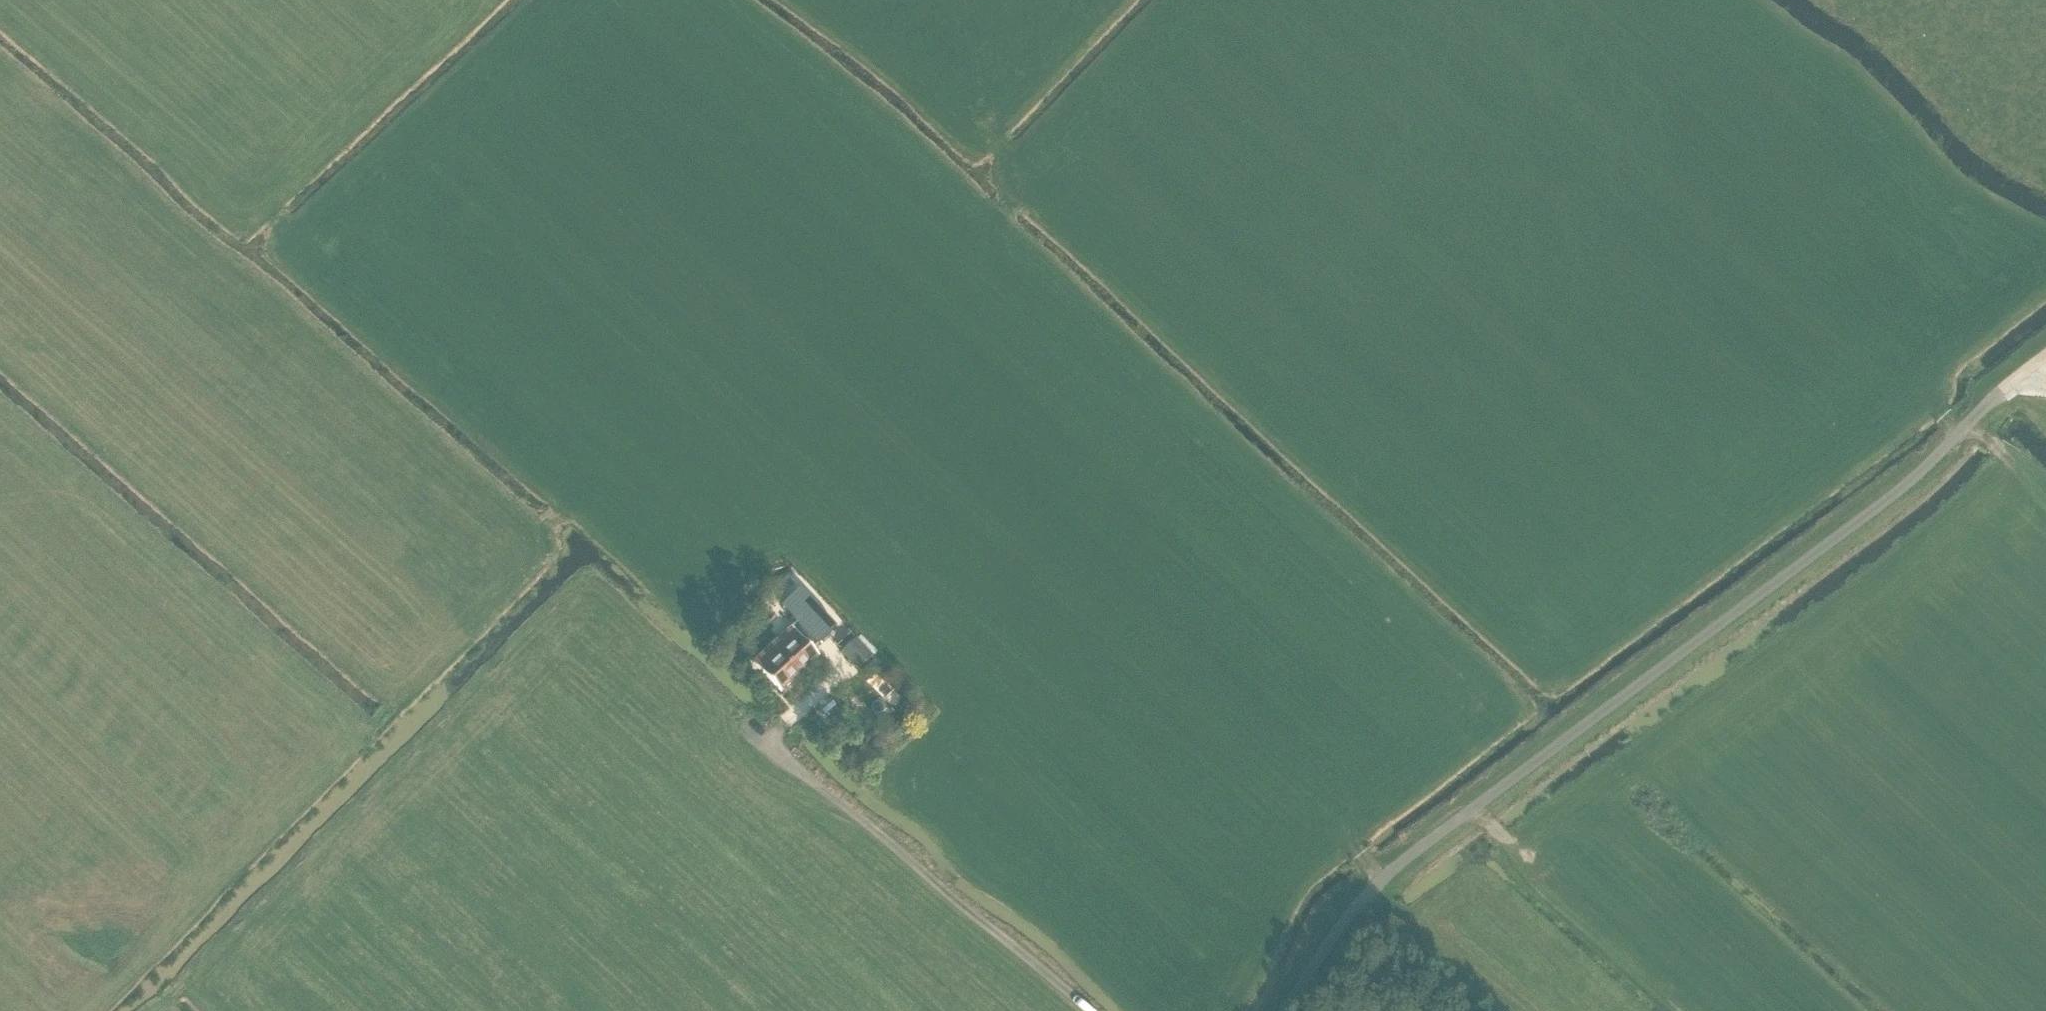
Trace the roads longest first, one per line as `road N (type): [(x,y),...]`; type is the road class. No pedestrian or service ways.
road 1 (unclassified): [(1285,1010),(1339,927),(1403,860),(1854,524),(2045,355)]
road 2 (track): [(1096,1010),(783,754),(779,735),(795,710)]

